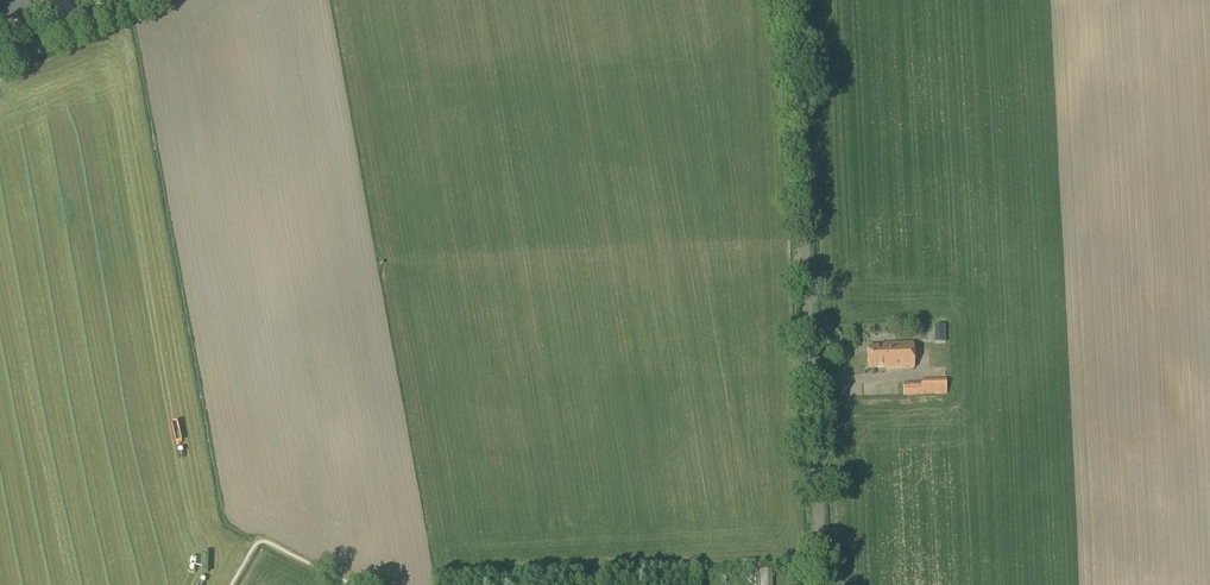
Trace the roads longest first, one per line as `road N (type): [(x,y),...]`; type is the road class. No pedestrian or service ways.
road 1 (unclassified): [(821,584),(792,0)]
road 2 (tertiary): [(0,59),(139,0)]

